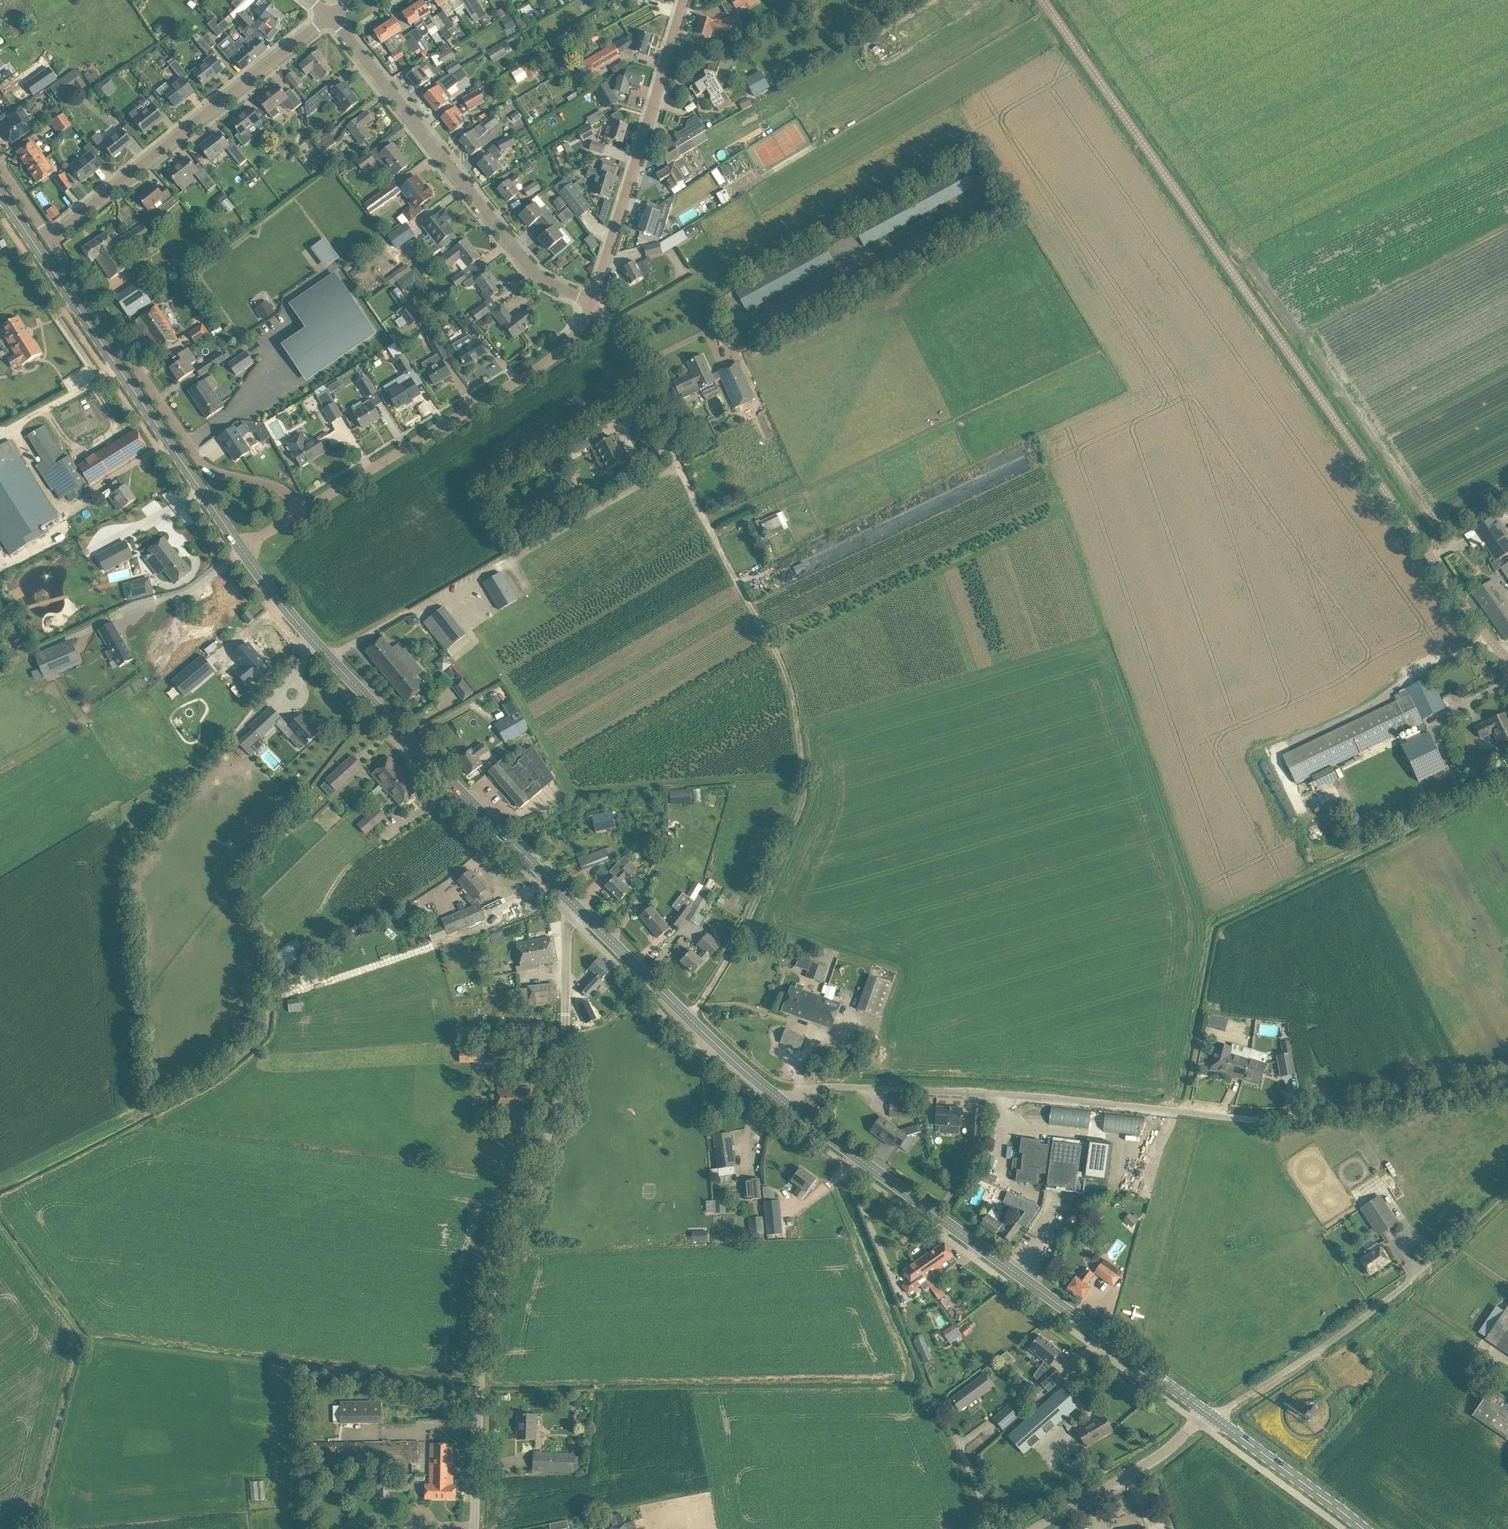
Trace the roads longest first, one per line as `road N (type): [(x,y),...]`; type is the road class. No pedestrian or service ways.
road 1 (unclassified): [(1507,659),(1044,0)]
road 2 (unclassified): [(473,1528),(482,1351),(501,1264),(555,1114),(567,936),(579,909)]
road 3 (tertiary): [(1214,1417),(789,1107)]
road 4 (track): [(688,1017),(747,920),(805,791),(782,661),(717,547)]
road 5 (tertiary): [(579,909),(332,660),(241,548)]
road 6 (unclassified): [(789,1107),(817,1087),(837,1086),(1268,1119)]
road 7 (tertiary): [(241,548),(0,194)]
road 8 (residential): [(592,300),(529,264),(329,16)]
road 9 (unclassified): [(51,240),(204,466),(278,488),(302,511)]
road 10 (tertiary): [(302,511),(553,357),(592,300)]
road 11 (residential): [(329,16),(51,240)]
road 12 (tertiary): [(592,300),(683,0)]
road 13 (tertiary): [(789,1107),(579,909)]
road 14 (unclassified): [(717,547),(592,300)]
road 15 (track): [(1268,1119),(1507,1082)]
road 16 (unclassified): [(1214,1417),(1409,1282)]
road 17 (unclassified): [(241,548),(189,592),(35,652)]
road 18 (unclassified): [(1035,1528),(1214,1417)]
road 19 (tertiary): [(1363,1528),(1214,1417)]

